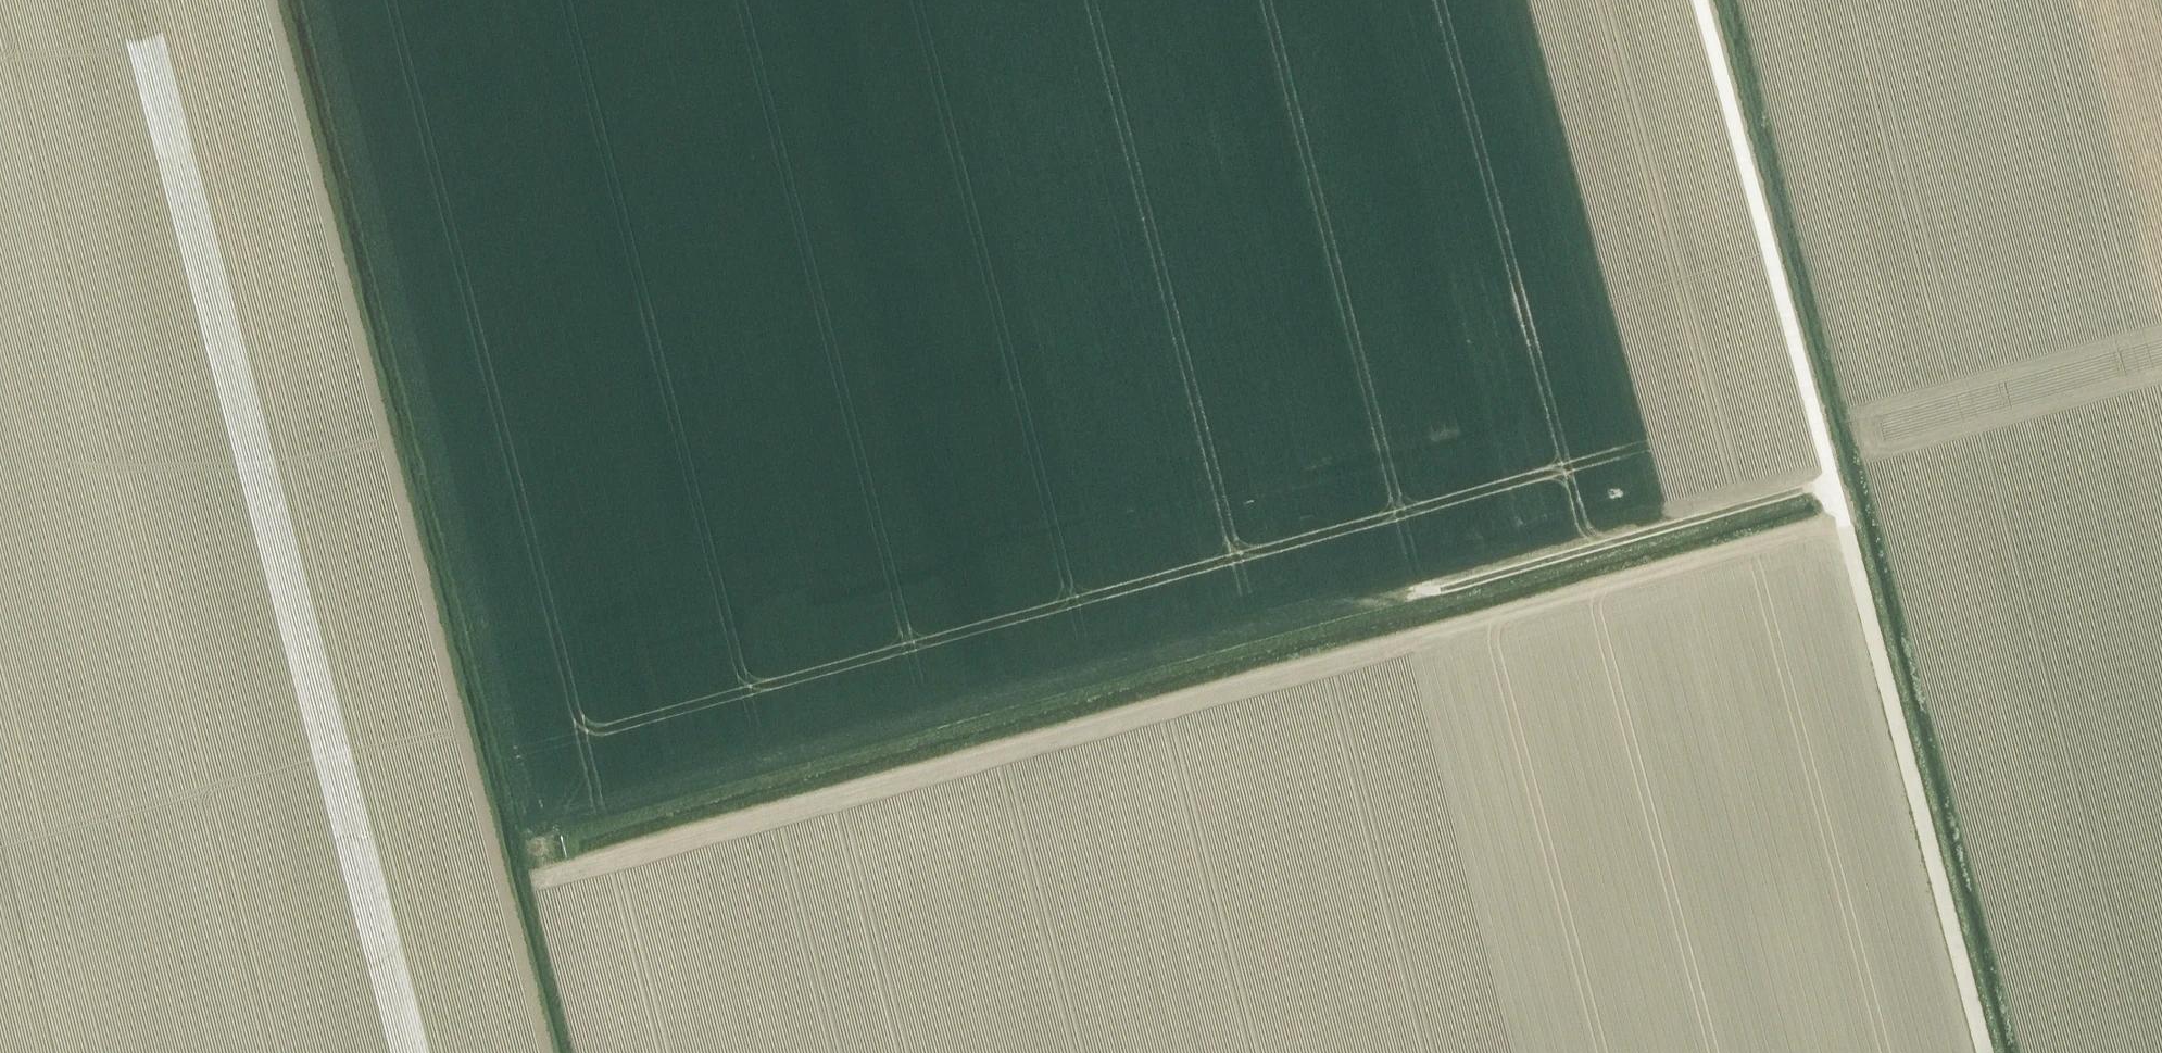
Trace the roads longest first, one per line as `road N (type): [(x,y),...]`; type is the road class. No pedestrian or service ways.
road 1 (track): [(1987,1052),(1852,512),(1836,492),(1818,488),(1444,596)]

